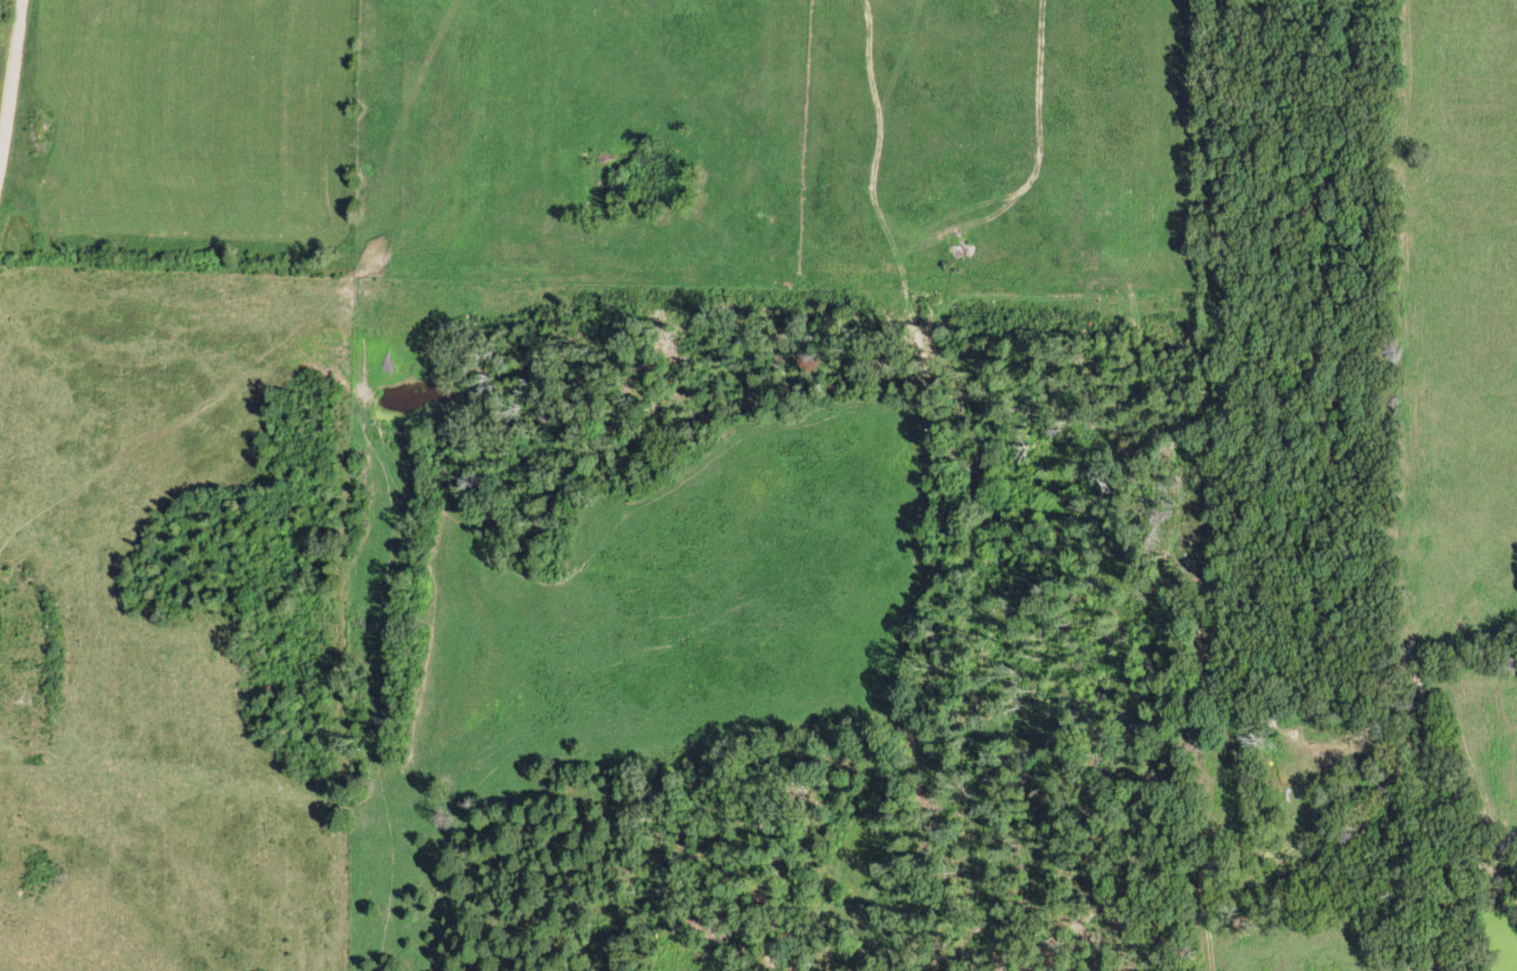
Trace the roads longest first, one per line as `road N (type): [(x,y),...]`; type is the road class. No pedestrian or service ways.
road 1 (residential): [(0,154),(39,0)]

